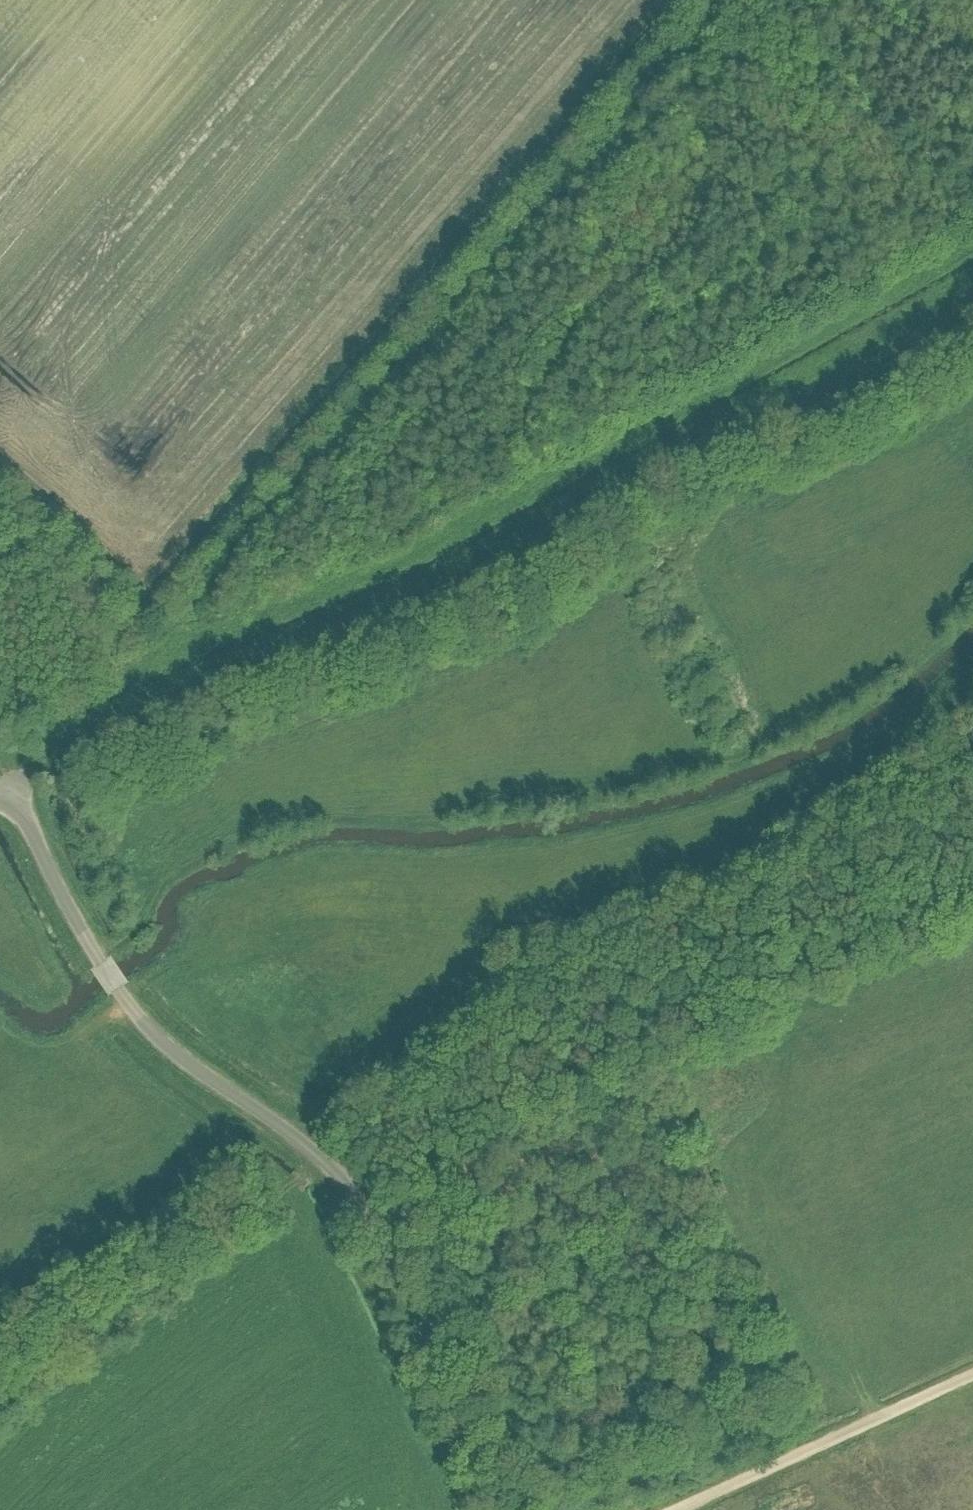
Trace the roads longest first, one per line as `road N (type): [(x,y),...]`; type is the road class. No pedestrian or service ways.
road 1 (unclassified): [(510,1509),(373,1222),(343,1178),(167,1048),(100,963),(6,791)]

